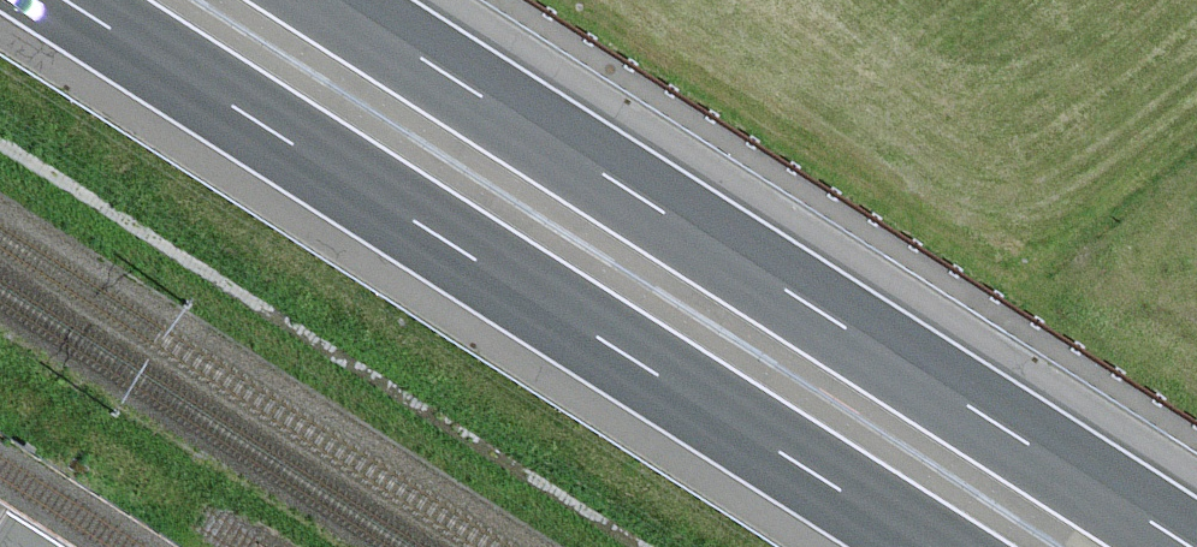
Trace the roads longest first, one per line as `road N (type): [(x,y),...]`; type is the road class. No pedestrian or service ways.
road 1 (motorway): [(69,0),(936,546)]
road 2 (motorway): [(1181,546),(322,0)]

